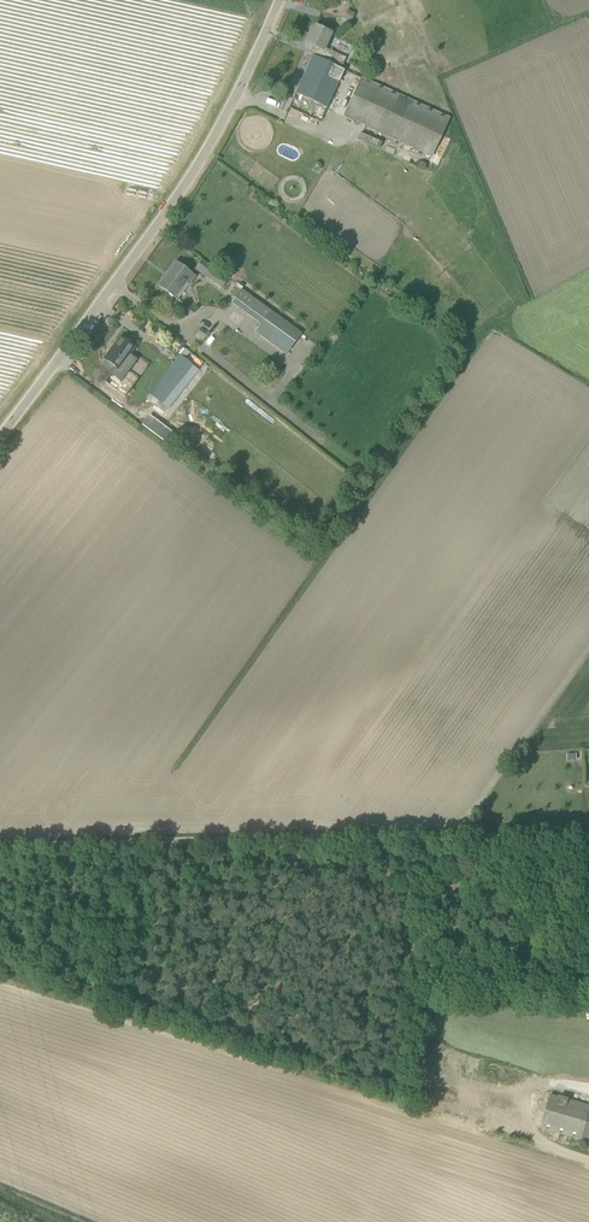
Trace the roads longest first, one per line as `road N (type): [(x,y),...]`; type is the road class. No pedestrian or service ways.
road 1 (track): [(0,843),(588,833)]
road 2 (unclassified): [(0,439),(187,188),(244,93),(283,0)]

